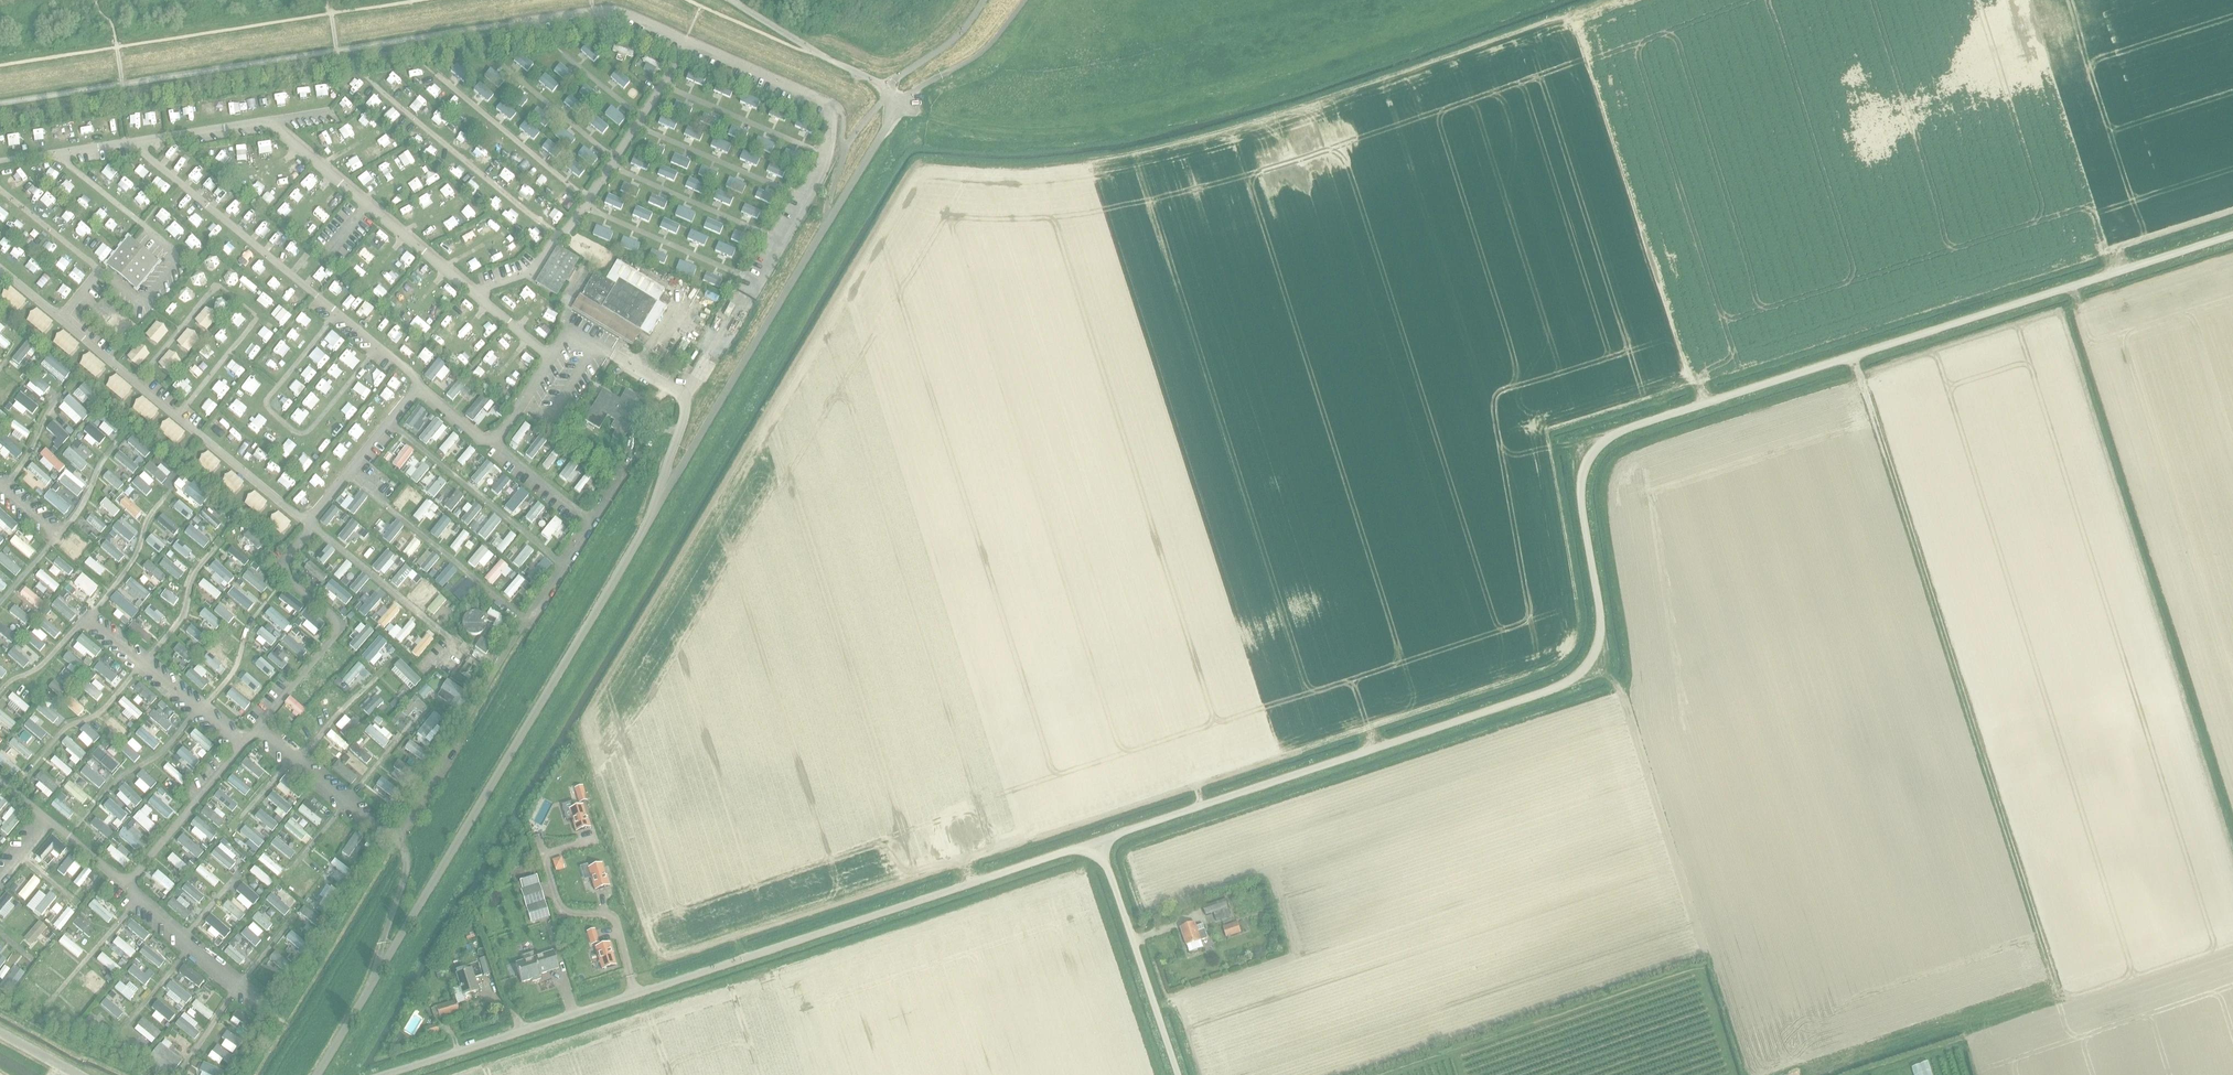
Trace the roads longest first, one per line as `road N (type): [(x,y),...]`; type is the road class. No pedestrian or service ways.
road 1 (unclassified): [(1099,841),(1562,686),(1597,652),(1602,635),(1583,457),(1622,425),(2232,233)]
road 2 (unclassified): [(381,1074),(1099,841)]
road 3 (unclassified): [(314,1074),(666,491)]
road 4 (unclassified): [(666,491),(903,99)]
road 5 (track): [(25,775),(65,727),(98,713),(178,622),(192,577),(215,545)]
road 6 (track): [(81,821),(110,784),(157,756),(220,688),(270,595)]
road 7 (track): [(0,690),(42,664),(98,608),(170,492)]
road 8 (unclassified): [(1179,1074),(1099,841)]
road 9 (track): [(307,521),(456,642),(426,675)]
road 10 (track): [(115,446),(78,512),(0,602)]
road 11 (unclassified): [(666,491),(687,397),(611,352)]
road 12 (track): [(181,1071),(289,924)]
road 13 (track): [(394,745),(292,868)]
road 14 (track): [(1025,0),(995,41),(903,99)]
road 15 (track): [(135,904),(45,1008)]
road 16 (track): [(387,666),(297,761)]

